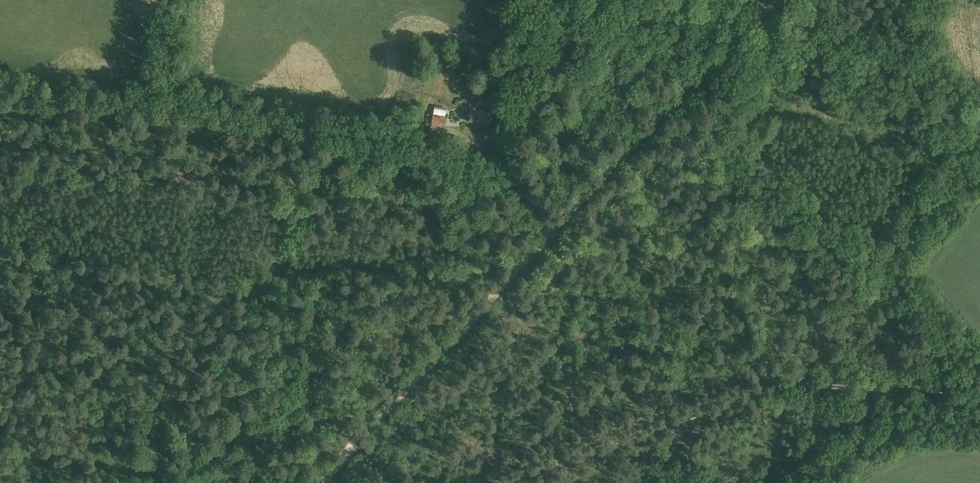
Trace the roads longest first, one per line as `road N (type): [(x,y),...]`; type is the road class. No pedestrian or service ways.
road 1 (track): [(326,482),(697,77)]
road 2 (track): [(787,384),(697,77)]
road 3 (track): [(491,482),(787,384)]
road 4 (track): [(787,384),(956,392),(979,401)]

